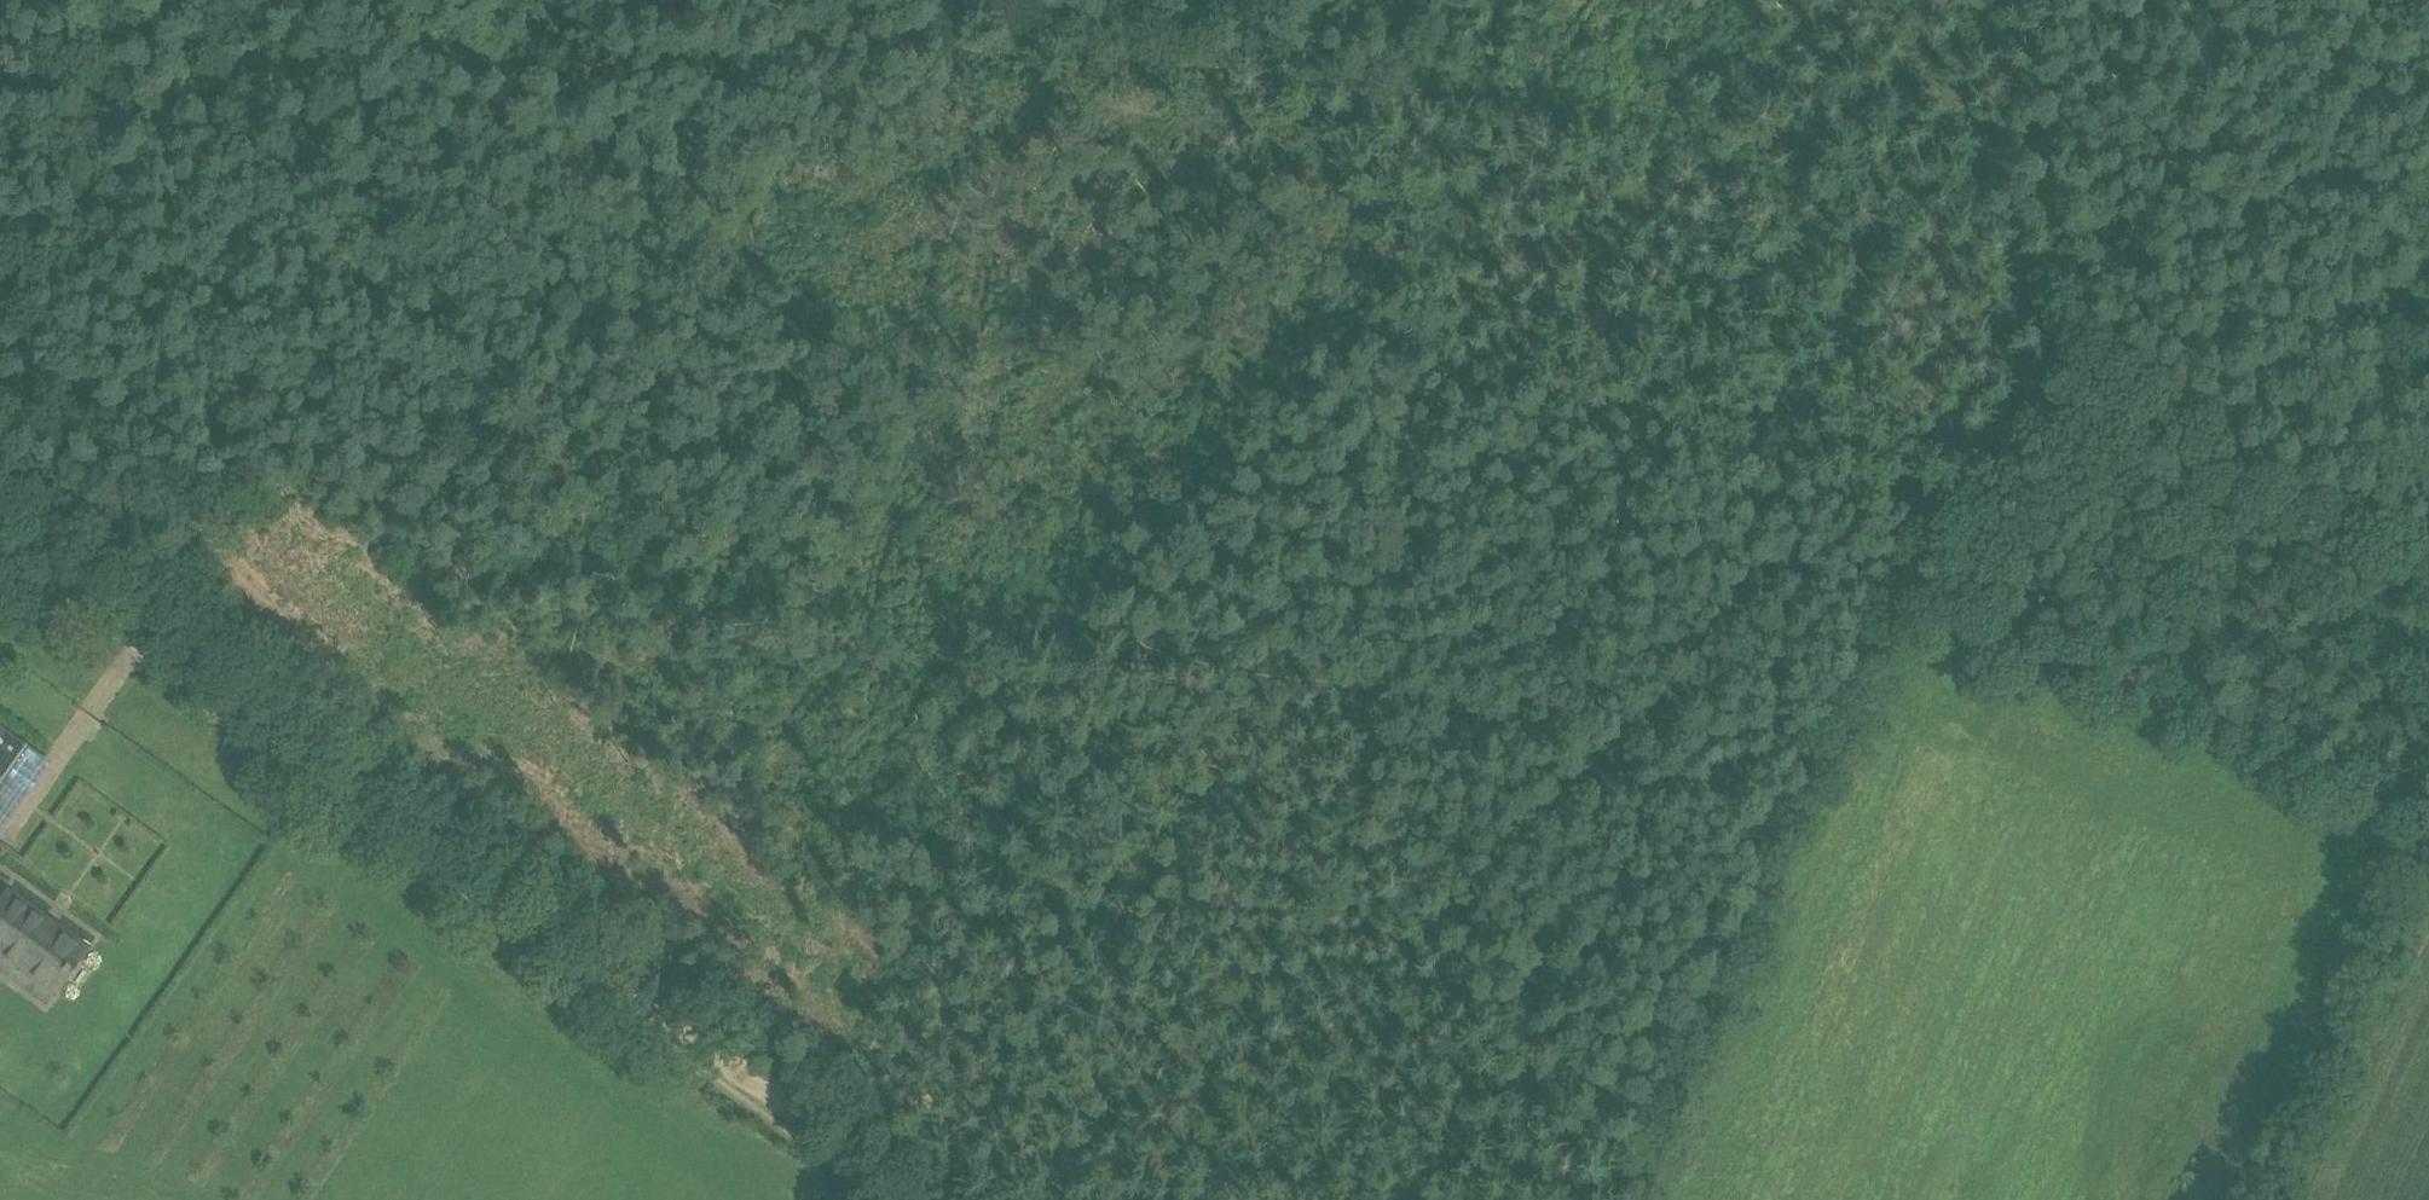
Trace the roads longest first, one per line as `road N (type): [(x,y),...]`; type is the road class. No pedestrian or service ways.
road 1 (track): [(813,1124),(309,763)]
road 2 (track): [(918,1199),(813,1124)]

